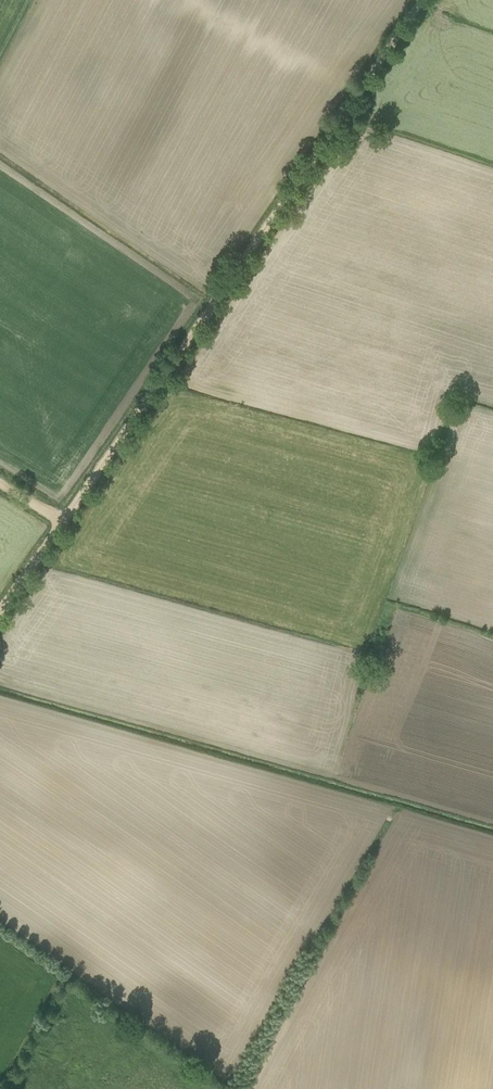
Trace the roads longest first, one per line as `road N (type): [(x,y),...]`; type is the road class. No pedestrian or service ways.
road 1 (track): [(61,522),(421,0)]

